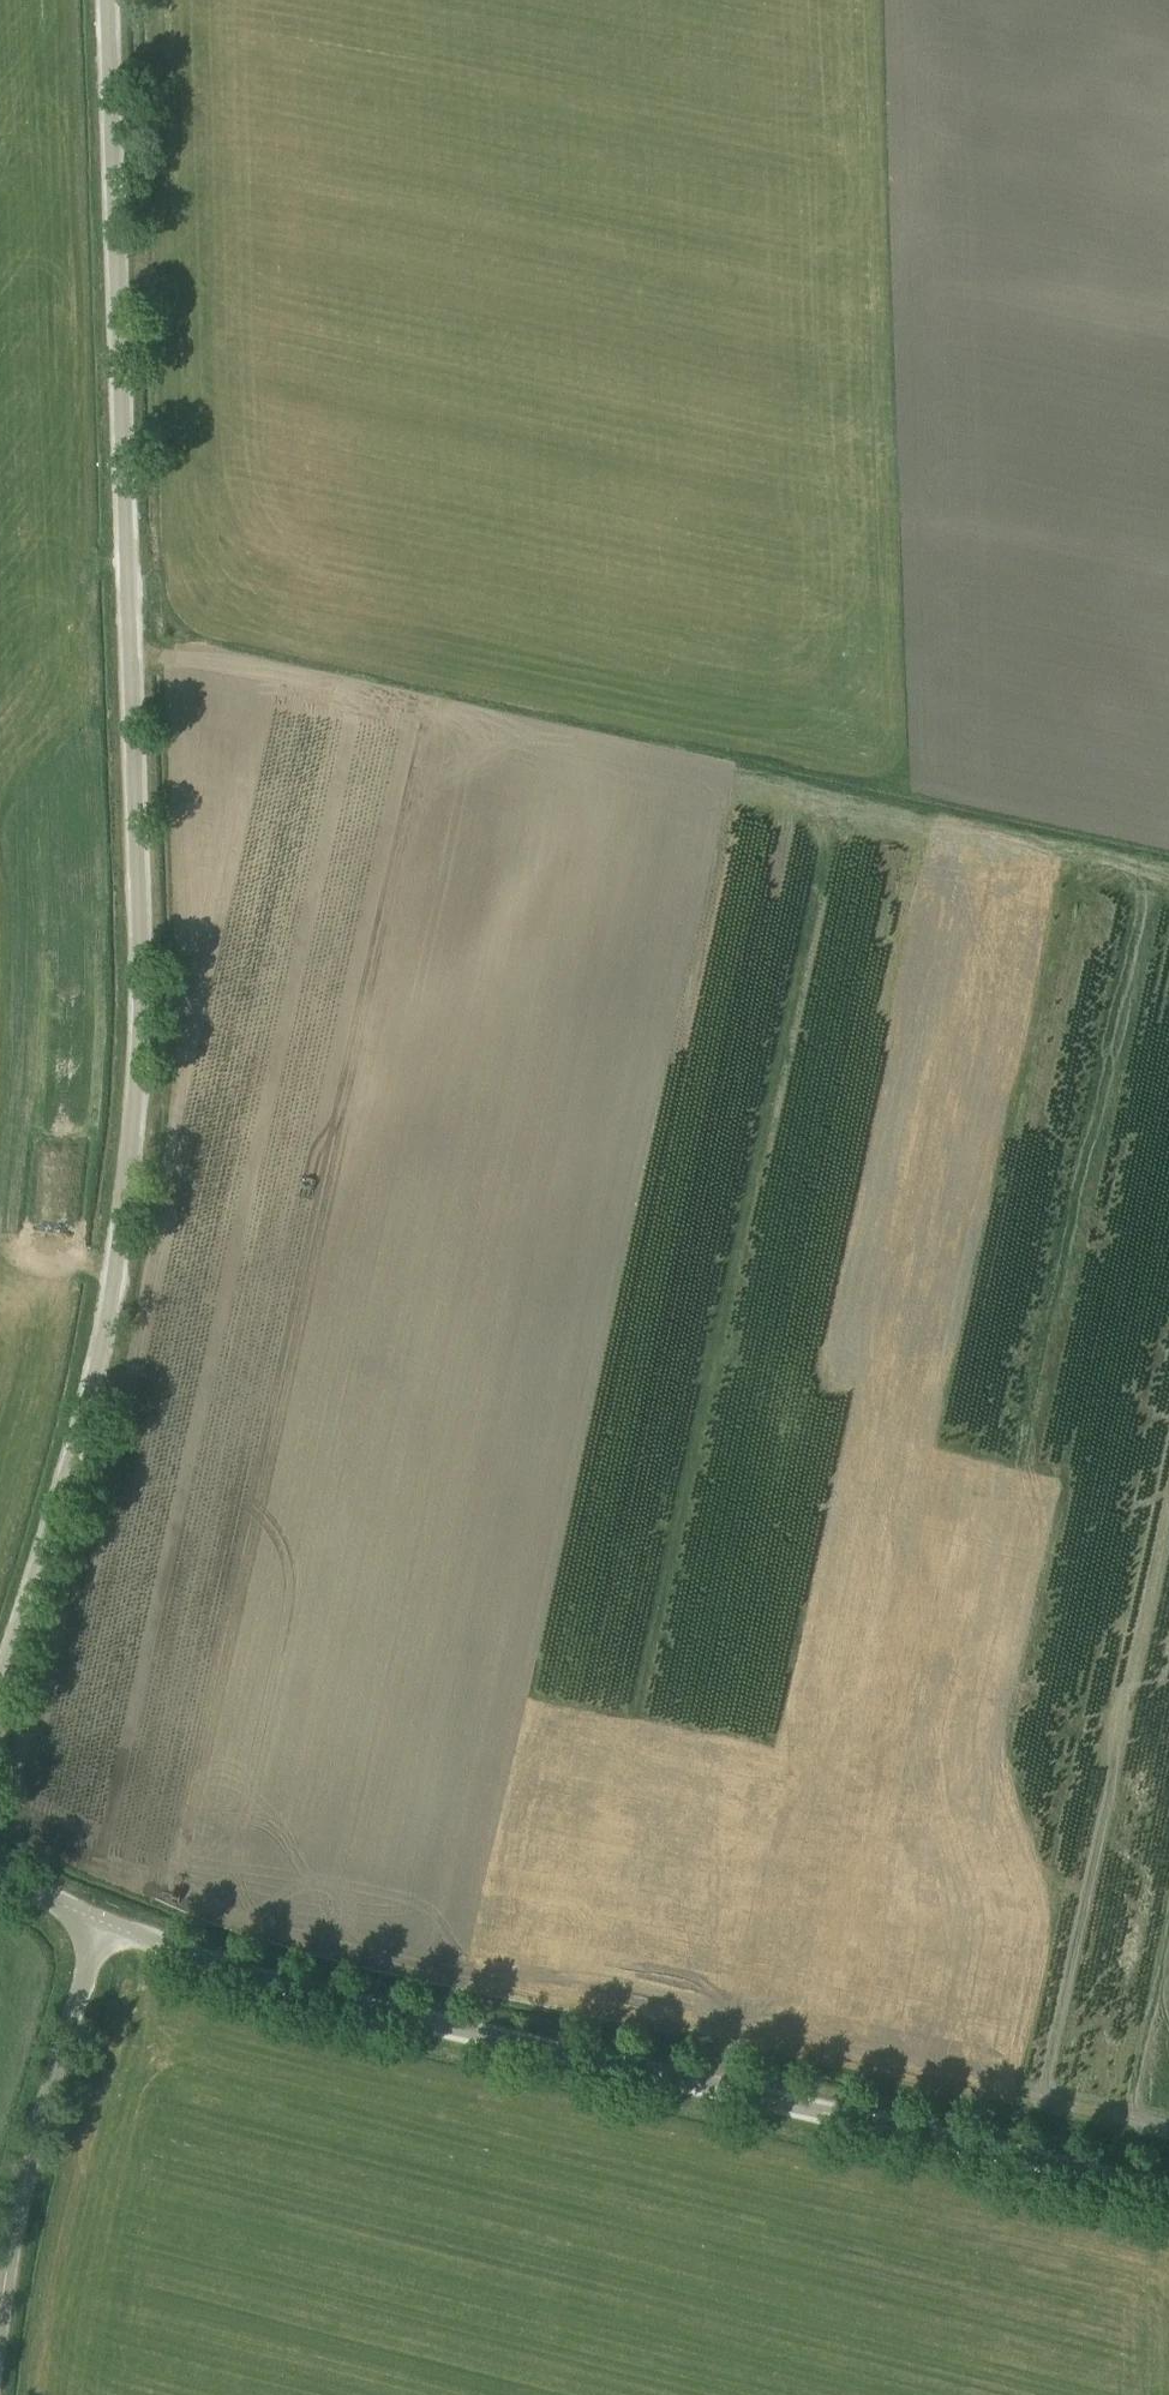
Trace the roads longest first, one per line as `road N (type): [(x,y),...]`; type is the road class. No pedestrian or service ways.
road 1 (unclassified): [(0,1684),(97,1379),(128,1176),(142,986),(107,0)]
road 2 (unclassified): [(1168,2190),(843,2110),(456,2030),(269,1981),(95,1918)]
road 3 (unclassified): [(95,1918),(0,2323)]

